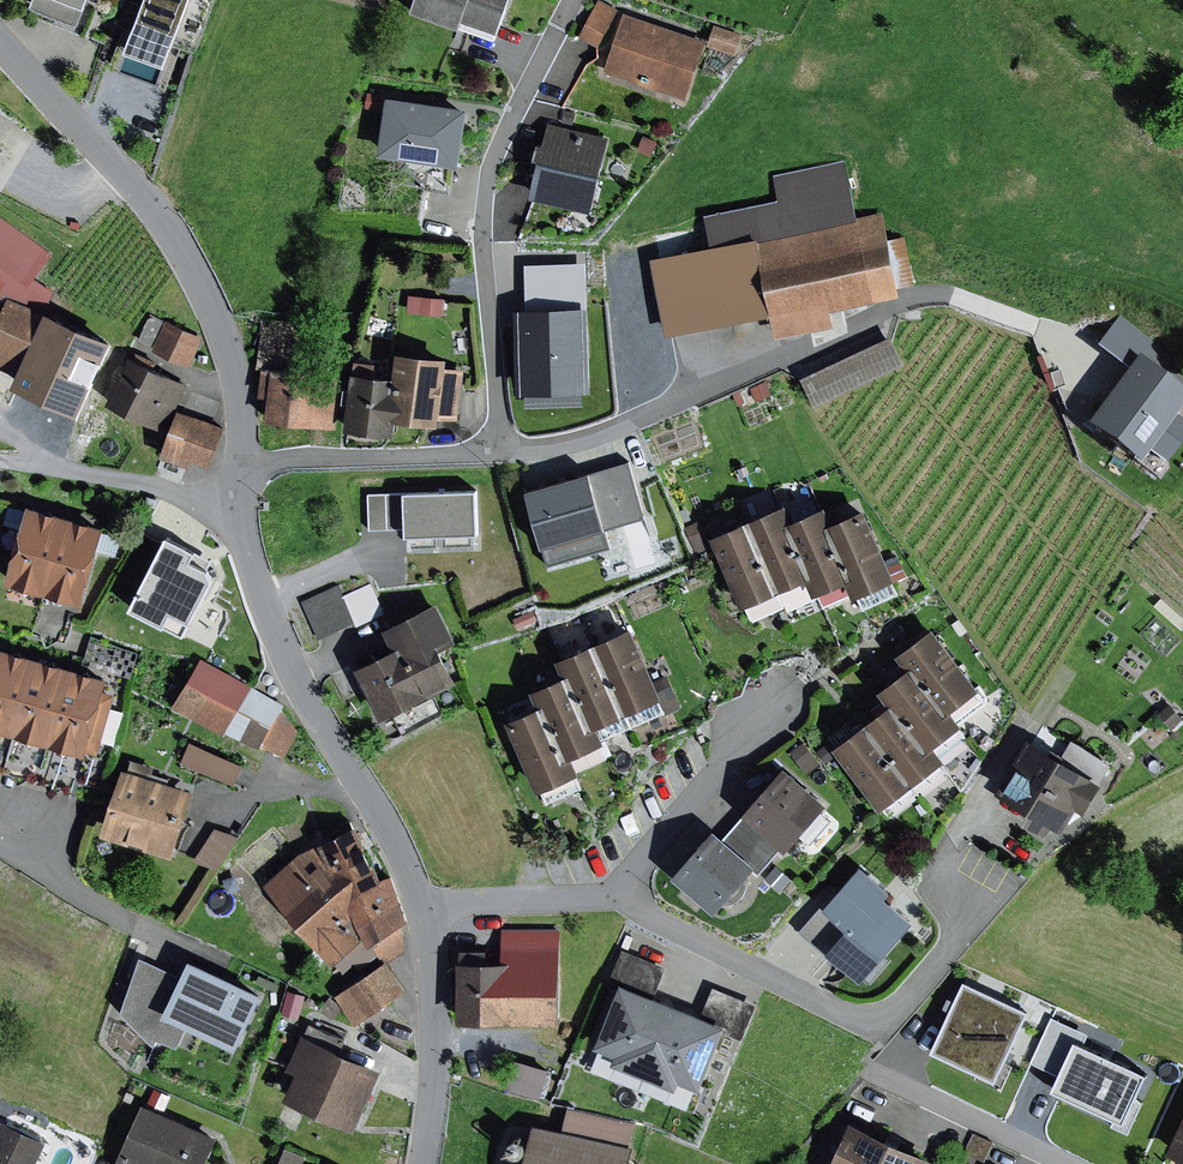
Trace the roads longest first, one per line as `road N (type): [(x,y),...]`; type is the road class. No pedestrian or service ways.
road 1 (residential): [(423,1163),(436,1032),(421,911),(397,843),(283,651),(256,582),(243,496)]
road 2 (residential): [(243,496),(240,400),(203,284),(134,184),(0,38)]
road 3 (residential): [(243,496),(185,498),(150,482),(0,460)]
road 4 (residential): [(877,1074),(1065,1163)]
road 5 (residential): [(0,844),(135,923)]

